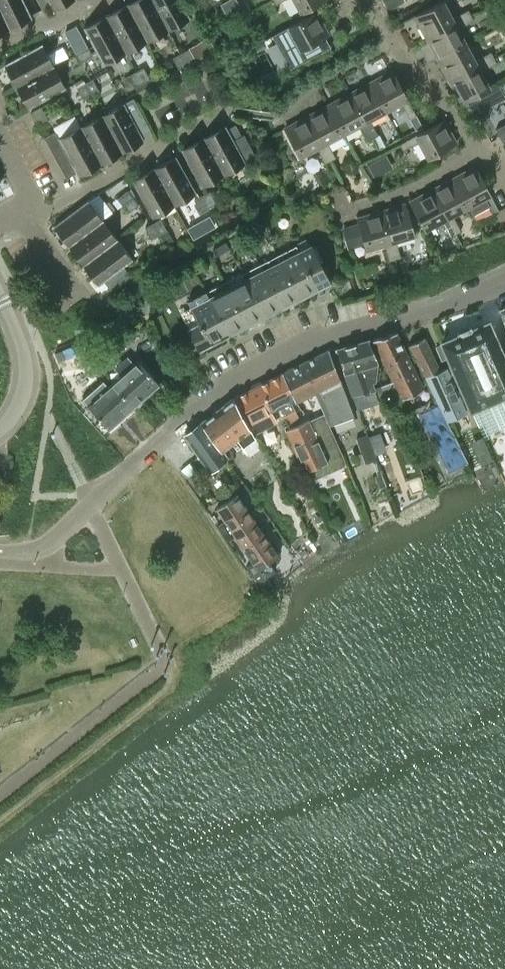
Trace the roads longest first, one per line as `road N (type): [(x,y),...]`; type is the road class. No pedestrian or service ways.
road 1 (residential): [(90,503),(195,406),(238,378),(346,329),(491,287)]
road 2 (residential): [(27,220),(222,115)]
road 3 (residential): [(486,150),(398,37),(357,0)]
road 4 (residential): [(344,206),(486,150)]
road 5 (residential): [(0,427),(26,387),(26,358),(0,292)]

